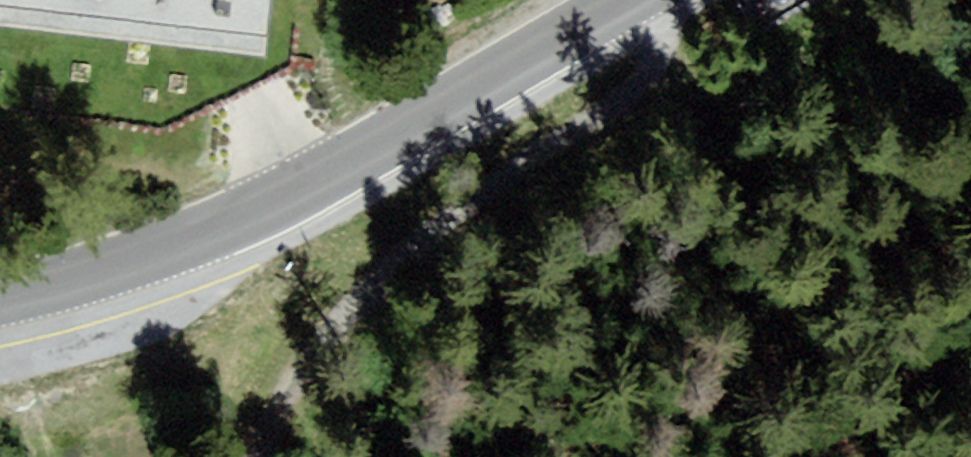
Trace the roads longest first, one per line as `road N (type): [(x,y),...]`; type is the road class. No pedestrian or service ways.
road 1 (tertiary): [(0,299),(166,250),(283,200),(625,0)]
road 2 (track): [(639,0),(655,51),(639,87),(428,229),(338,324),(251,456)]

